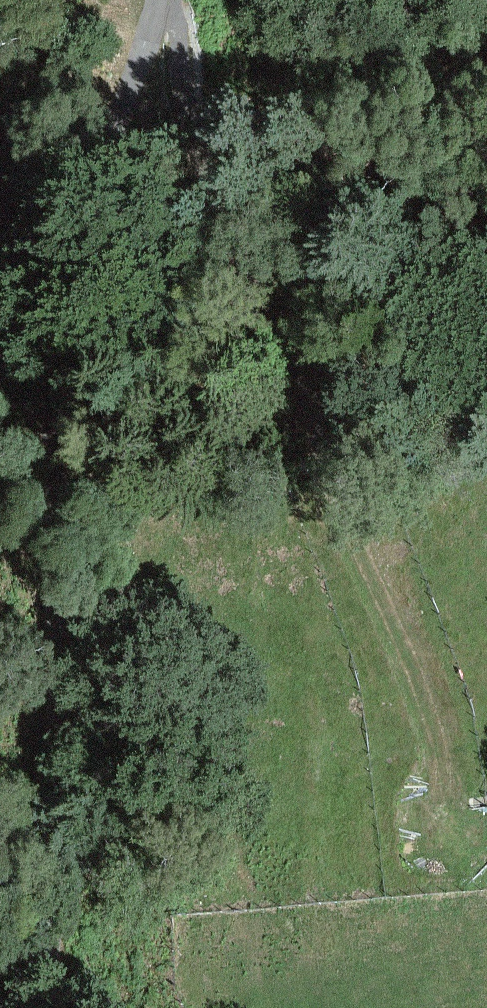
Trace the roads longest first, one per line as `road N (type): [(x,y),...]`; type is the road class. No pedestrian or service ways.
road 1 (unclassified): [(57,1007),(50,909),(53,400),(79,242),(156,0)]
road 2 (track): [(154,8),(223,224),(432,723),(455,831)]

